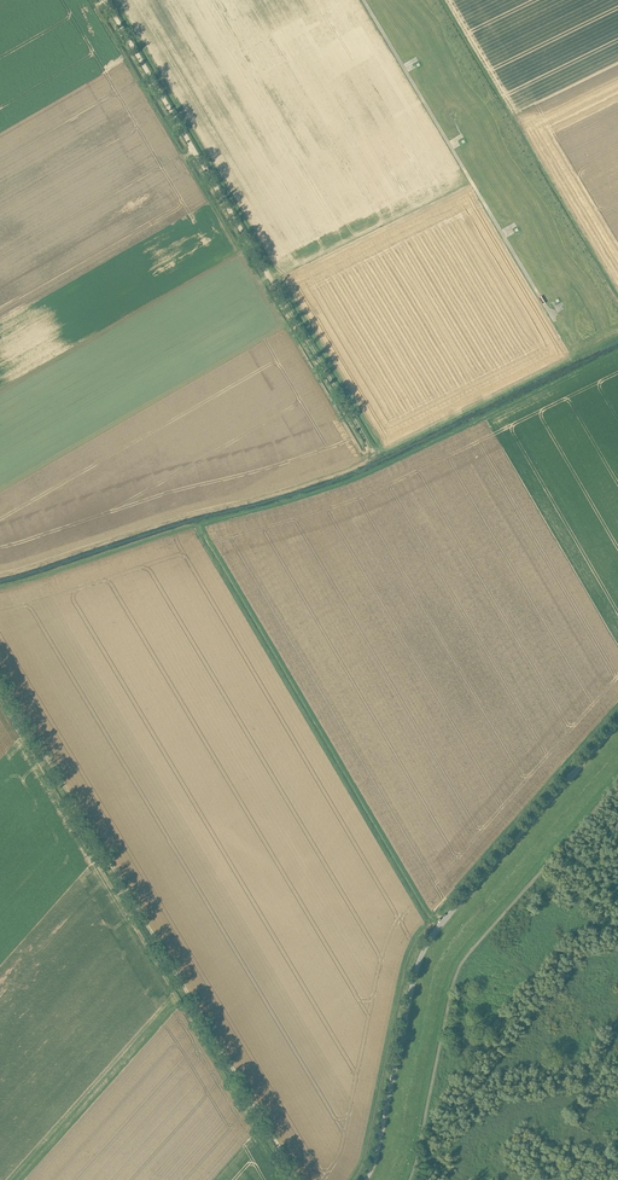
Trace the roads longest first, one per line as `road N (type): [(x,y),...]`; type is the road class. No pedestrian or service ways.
road 1 (track): [(297,1179),(0,680)]
road 2 (unclassified): [(366,1179),(424,947),(617,724)]
road 3 (track): [(369,445),(104,0)]

